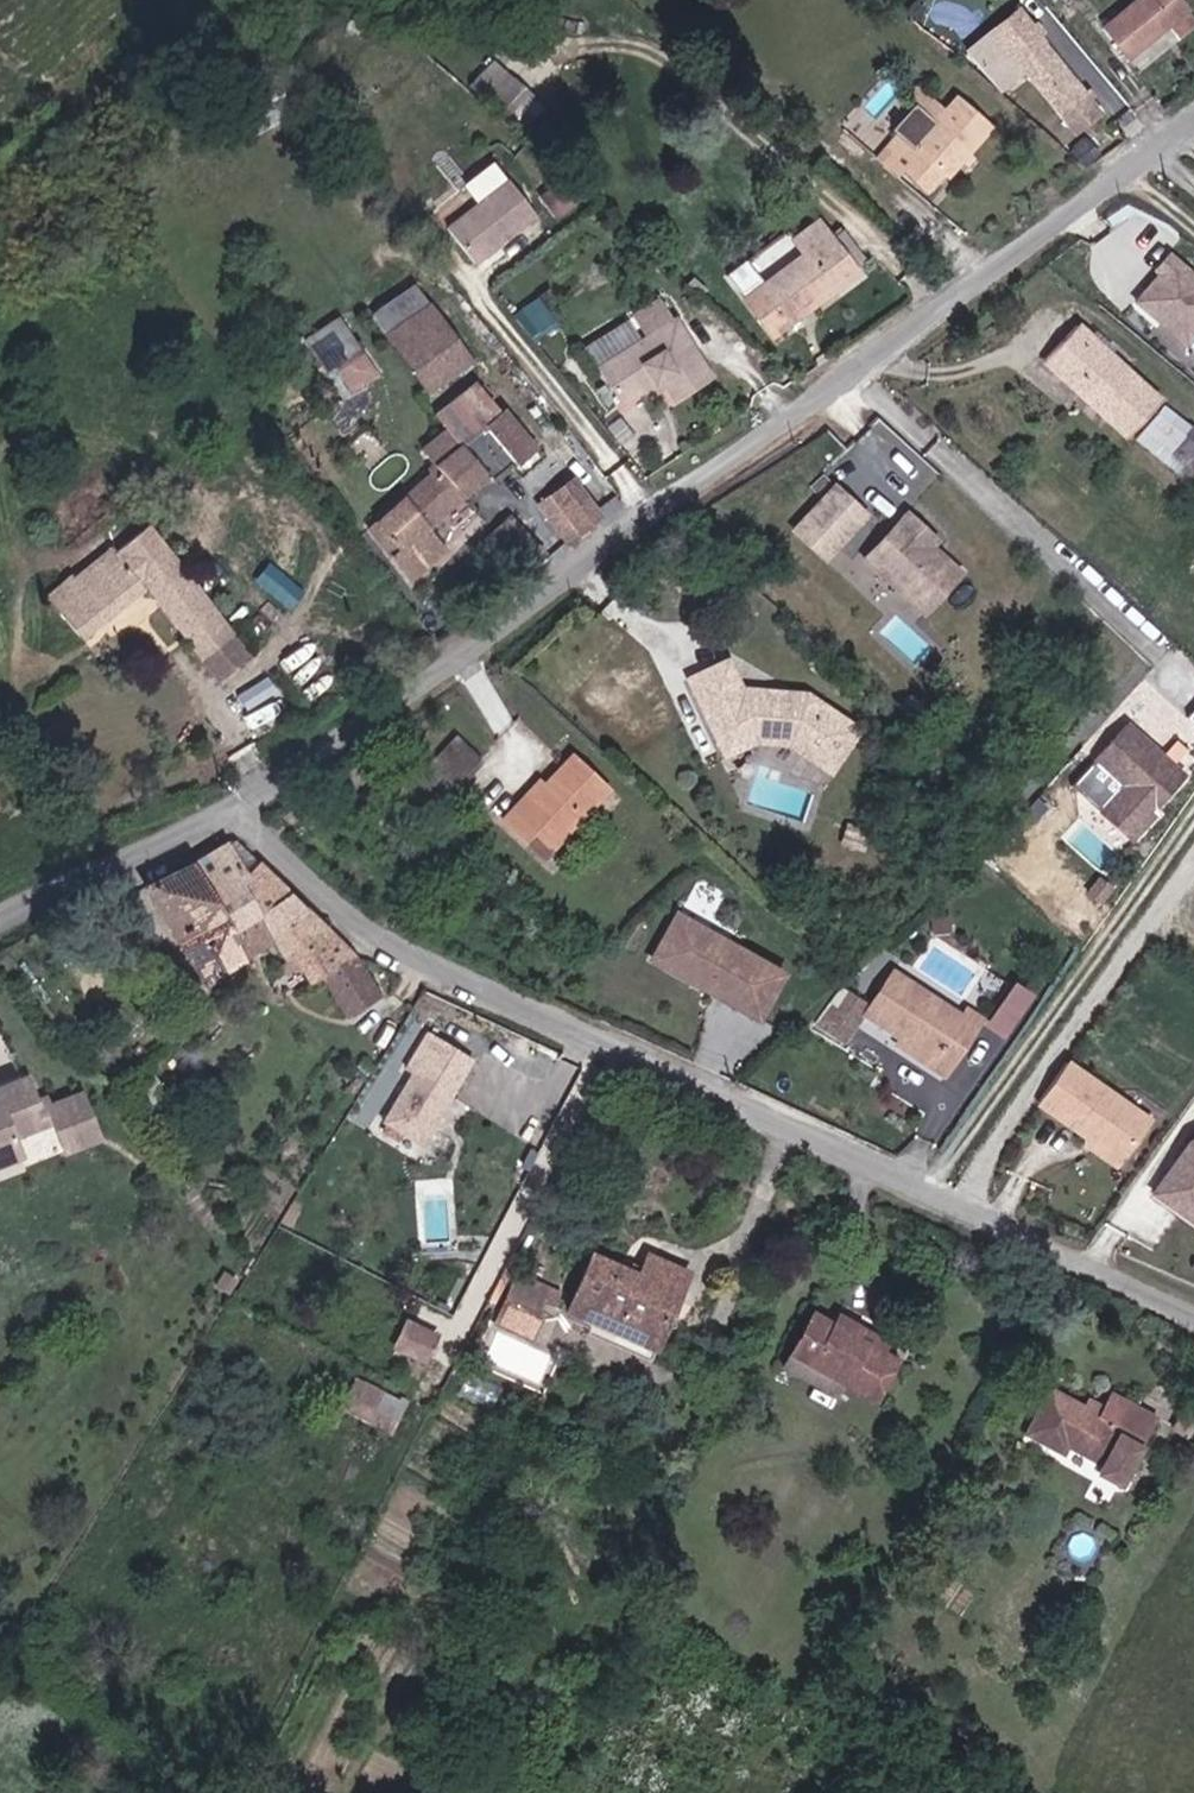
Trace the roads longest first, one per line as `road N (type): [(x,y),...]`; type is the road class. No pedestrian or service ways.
road 1 (unclassified): [(238,812),(405,709),(1193,120)]
road 2 (unclassified): [(238,812),(355,921),(452,980),(1193,1318)]
road 3 (unclassified): [(0,943),(238,812)]

